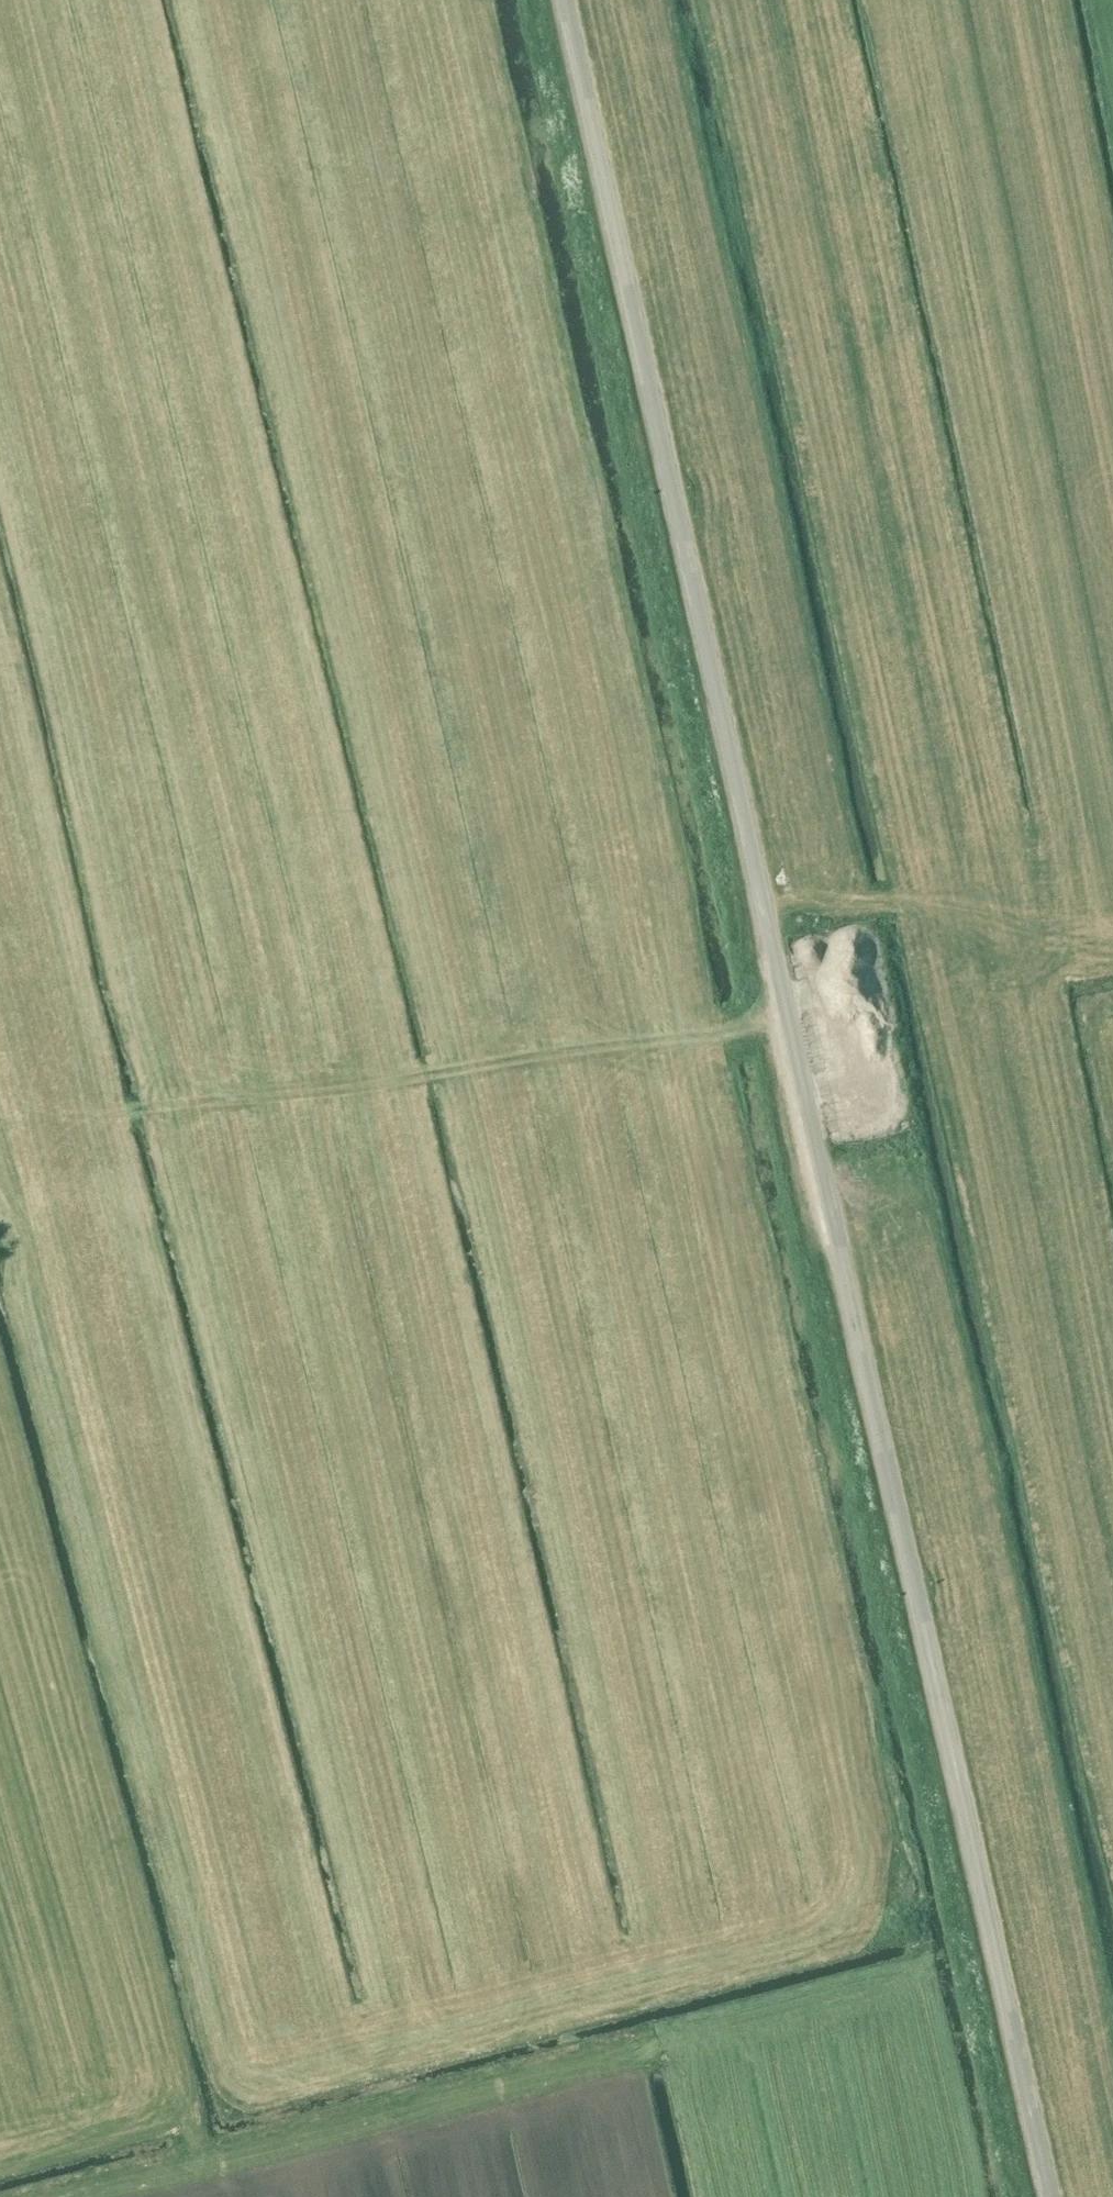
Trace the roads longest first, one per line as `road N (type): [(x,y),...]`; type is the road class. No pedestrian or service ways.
road 1 (unclassified): [(555,0),(1043,2196)]

